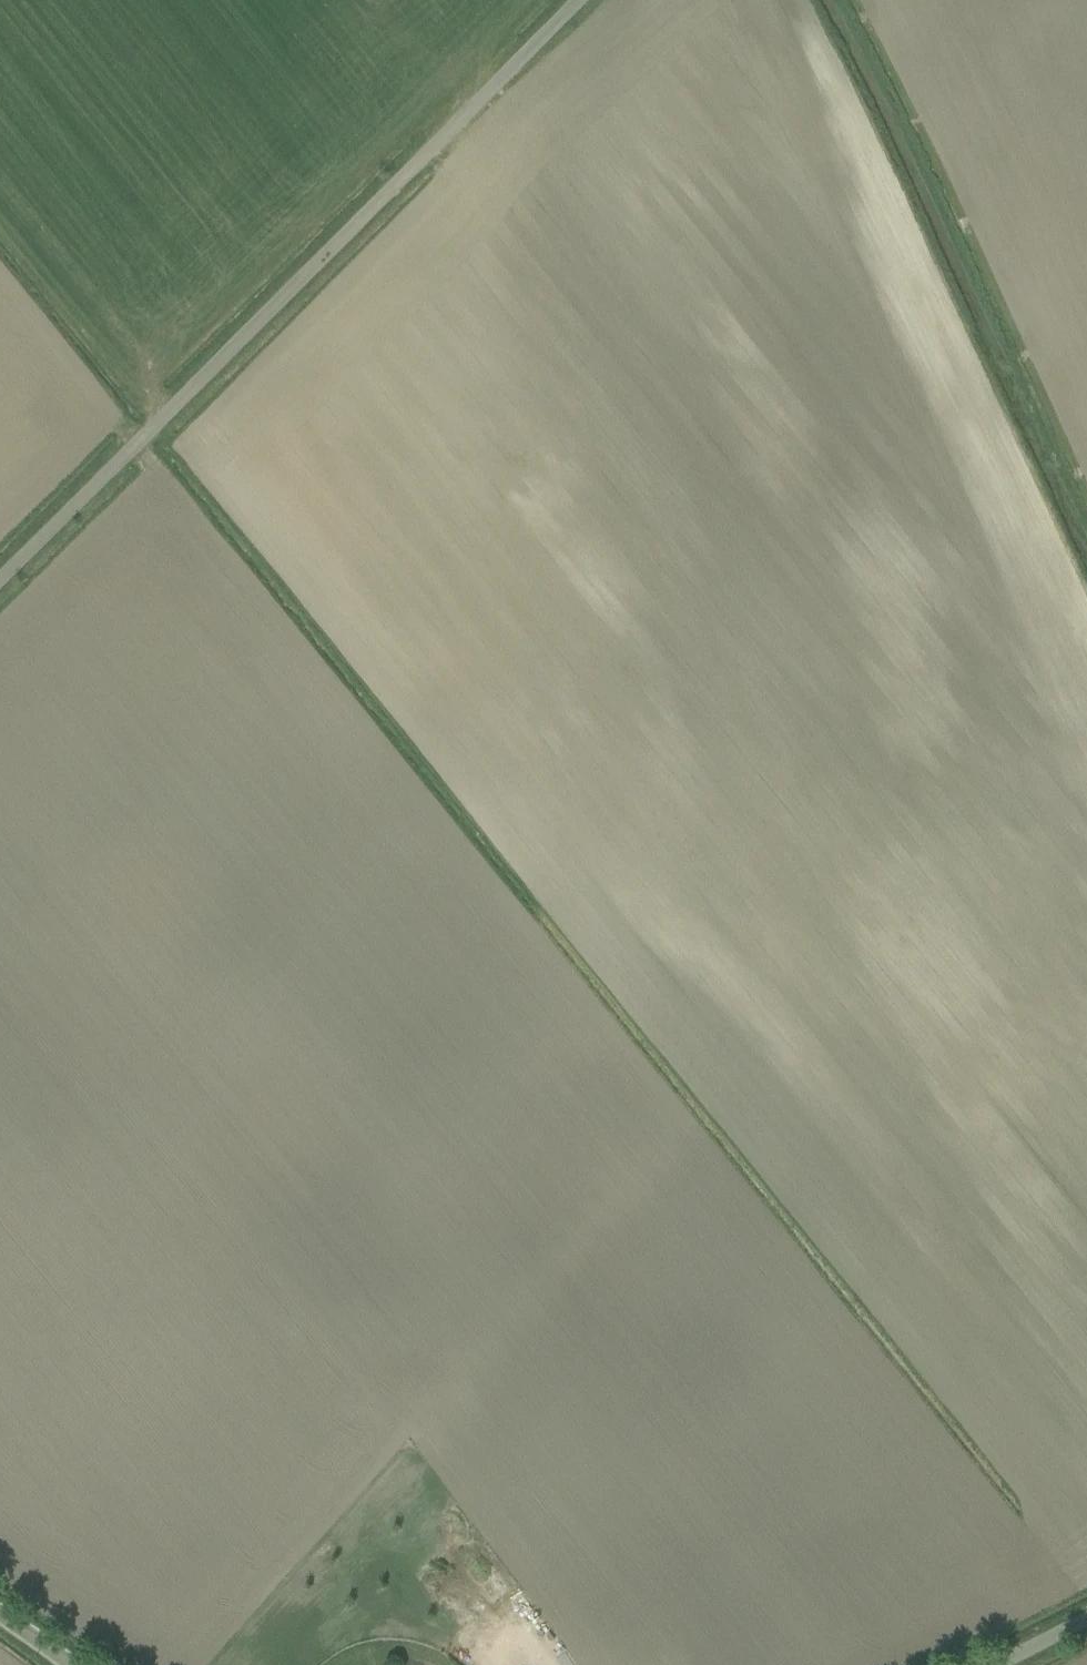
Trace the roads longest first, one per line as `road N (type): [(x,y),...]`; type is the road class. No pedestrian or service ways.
road 1 (unclassified): [(0,581),(582,0)]

